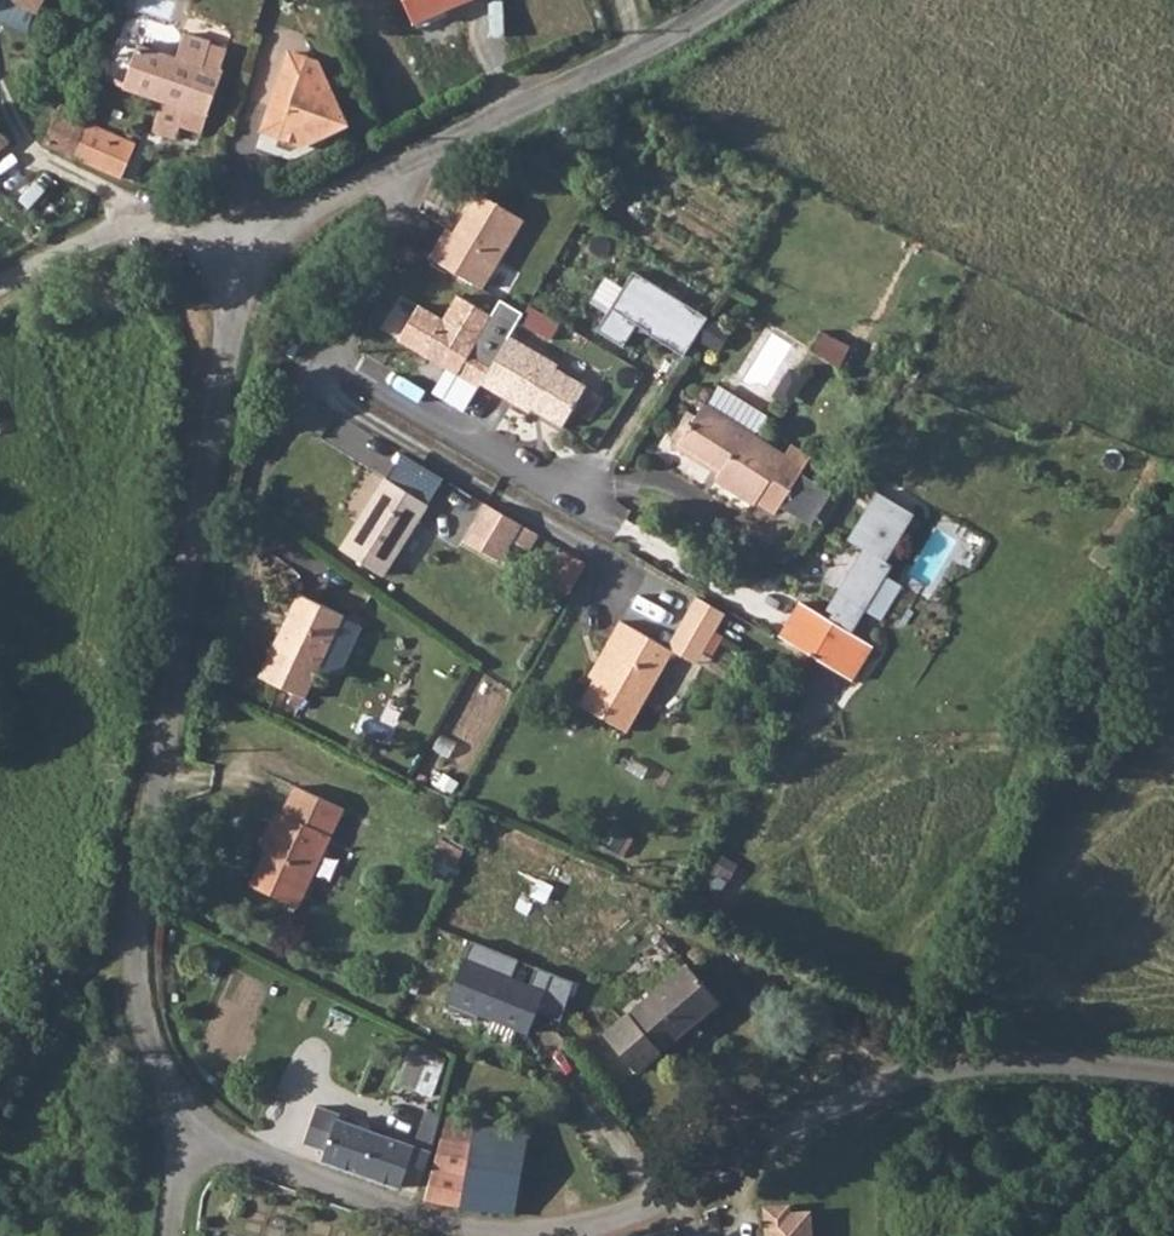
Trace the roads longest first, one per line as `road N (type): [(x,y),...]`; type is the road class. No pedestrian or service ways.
road 1 (unclassified): [(1173,1071),(1052,1060),(965,1062),(879,1084),(746,1163),(620,1219),(504,1235)]
road 2 (unclassified): [(266,245),(243,286),(219,375),(157,768)]
road 3 (residential): [(383,171),(394,218),(334,360),(604,518)]
road 4 (unclassified): [(719,0),(546,100),(383,171)]
road 5 (unclassified): [(157,768),(129,973),(146,1031),(195,1120)]
road 6 (unclassified): [(485,1235),(293,1169),(195,1120)]
road 7 (unclassified): [(266,245),(148,223),(99,230),(0,283)]
road 8 (residential): [(157,768),(269,776),(371,814)]
road 9 (unclassified): [(383,171),(306,211),(266,245)]

